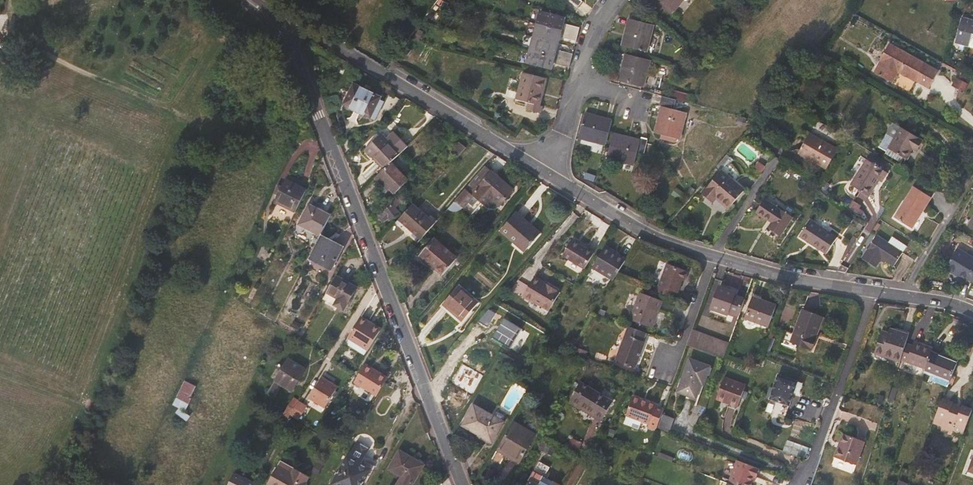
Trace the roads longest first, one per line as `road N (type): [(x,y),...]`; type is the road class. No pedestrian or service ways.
road 1 (residential): [(461,484),(285,27)]
road 2 (residential): [(285,27),(320,37),(551,178)]
road 3 (track): [(242,117),(206,127),(34,45),(13,24)]
road 4 (residential): [(807,484),(872,293)]
road 5 (residential): [(551,178),(646,233),(712,256)]
road 6 (residential): [(712,256),(872,293)]
road 7 (track): [(278,17),(216,53),(174,106)]
road 8 (residential): [(667,378),(712,256)]

